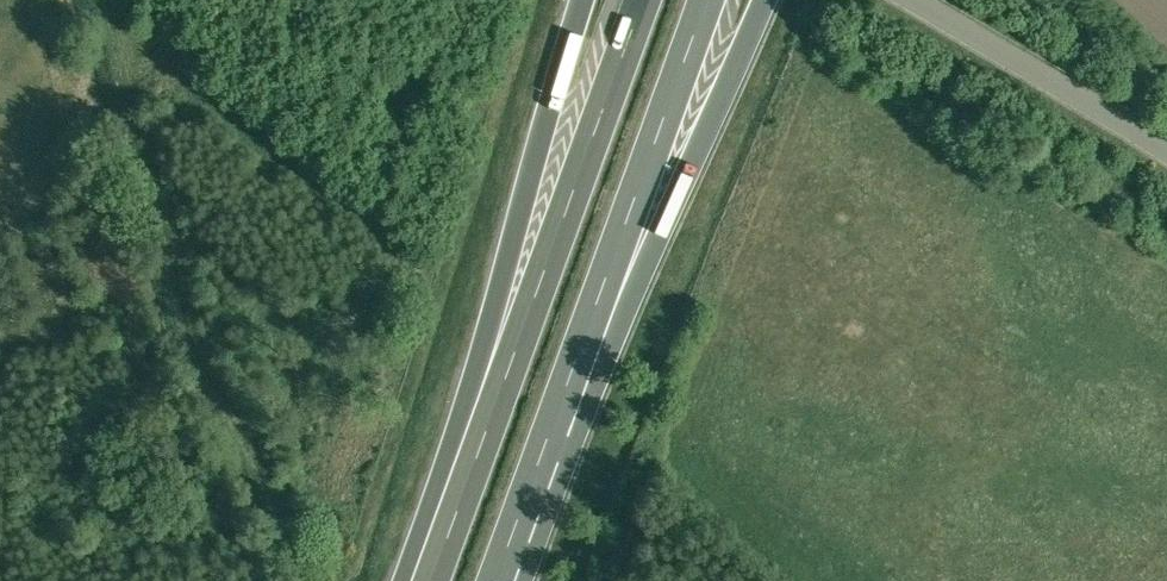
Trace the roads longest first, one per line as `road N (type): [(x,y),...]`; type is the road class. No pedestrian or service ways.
road 1 (motorway): [(643,0),(507,376)]
road 2 (motorway): [(582,345),(765,0)]
road 3 (motorway): [(583,0),(507,376)]
road 4 (motorway): [(582,345),(706,0)]
road 5 (unclassified): [(1166,149),(909,0)]
road 6 (motorway): [(495,580),(582,345)]
road 7 (motorway): [(507,376),(432,580)]

